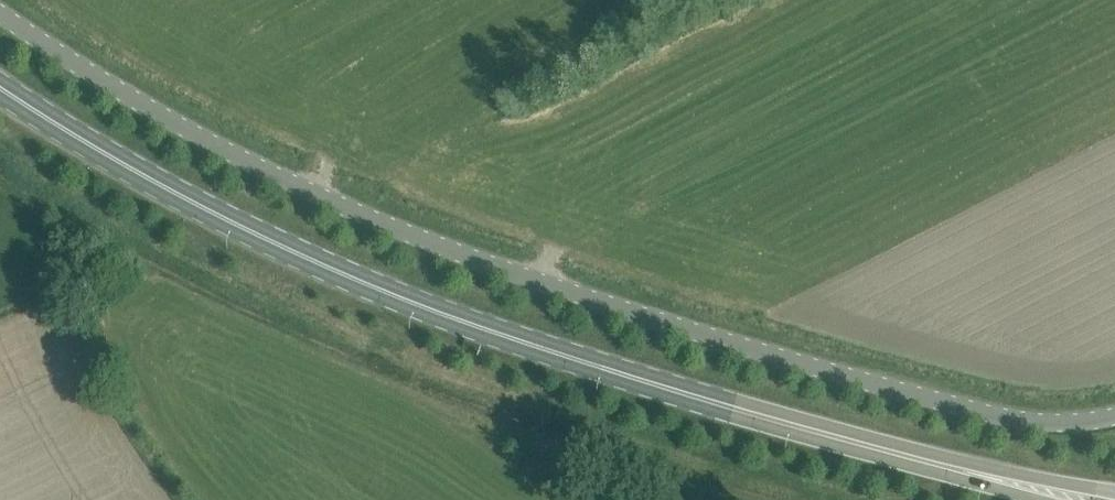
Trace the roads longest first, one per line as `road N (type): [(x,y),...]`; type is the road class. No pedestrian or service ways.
road 1 (unclassified): [(0,10),(186,129),(281,177),(571,292),(1004,418),(1070,422),(1114,413)]
road 2 (secondary): [(962,470),(467,318),(270,236),(84,140),(0,83)]
road 3 (secondary): [(1114,491),(987,467),(962,470)]

